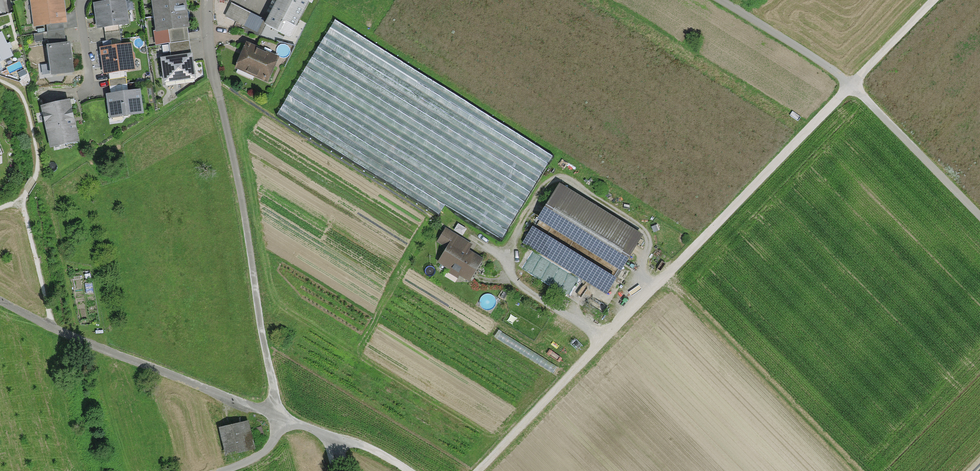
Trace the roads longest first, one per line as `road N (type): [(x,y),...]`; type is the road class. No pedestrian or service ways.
road 1 (track): [(478,470),(934,0)]
road 2 (track): [(214,77),(278,415)]
road 3 (track): [(723,0),(851,85),(979,215)]
road 4 (track): [(278,415),(0,302)]
road 5 (track): [(0,208),(20,200),(38,168),(23,99),(0,81)]
road 6 (track): [(52,329),(20,200)]

